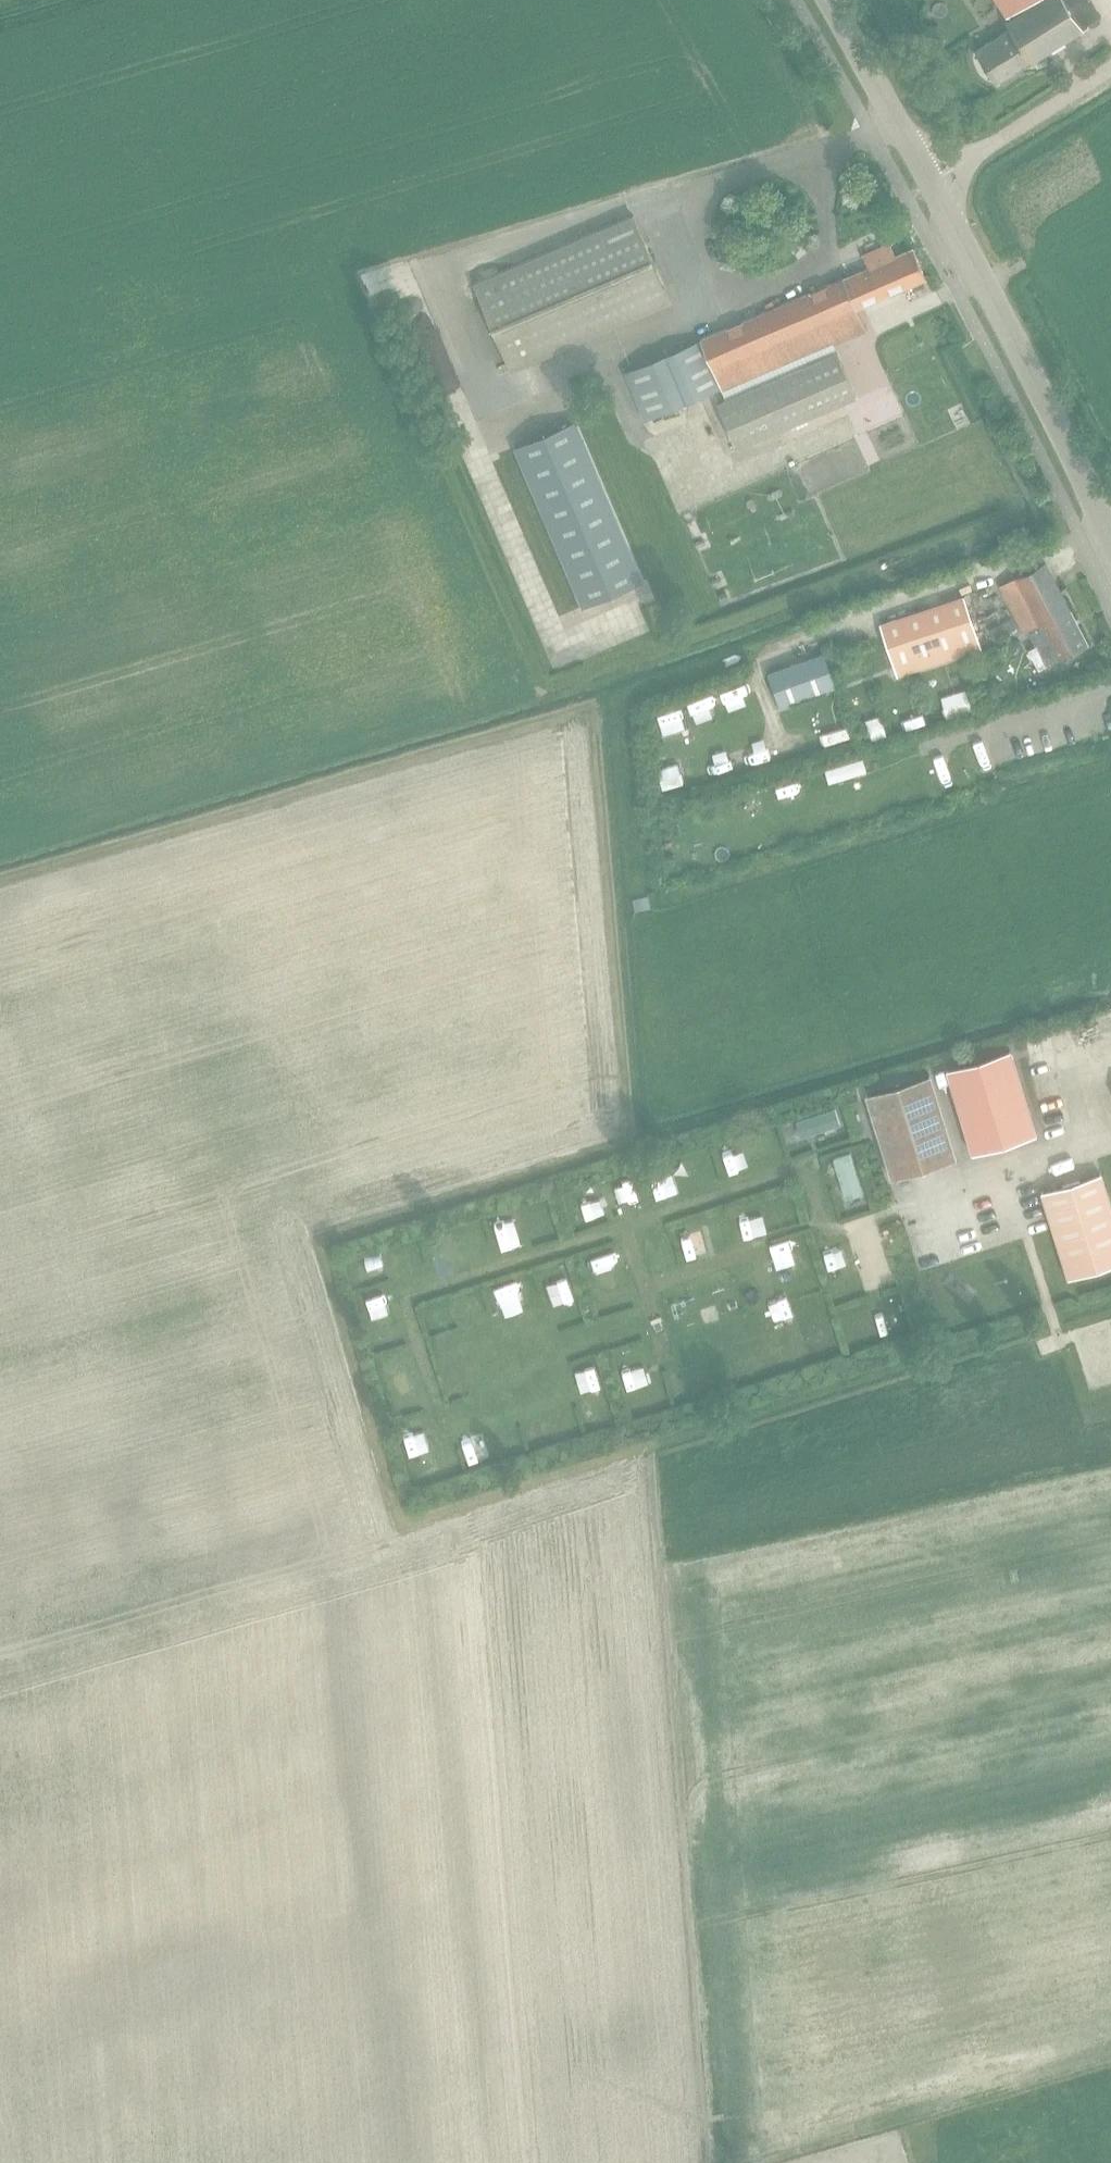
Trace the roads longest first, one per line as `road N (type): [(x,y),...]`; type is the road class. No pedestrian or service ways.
road 1 (track): [(844,1225),(827,1231),(805,1165),(404,1295),(443,1424)]
road 2 (unclassified): [(1110,525),(932,182)]
road 3 (unclassified): [(1110,67),(932,182)]
road 4 (unclassified): [(932,182),(830,0)]
road 5 (track): [(645,1287),(755,1251),(779,1326)]
road 6 (track): [(627,1223),(665,1353)]

